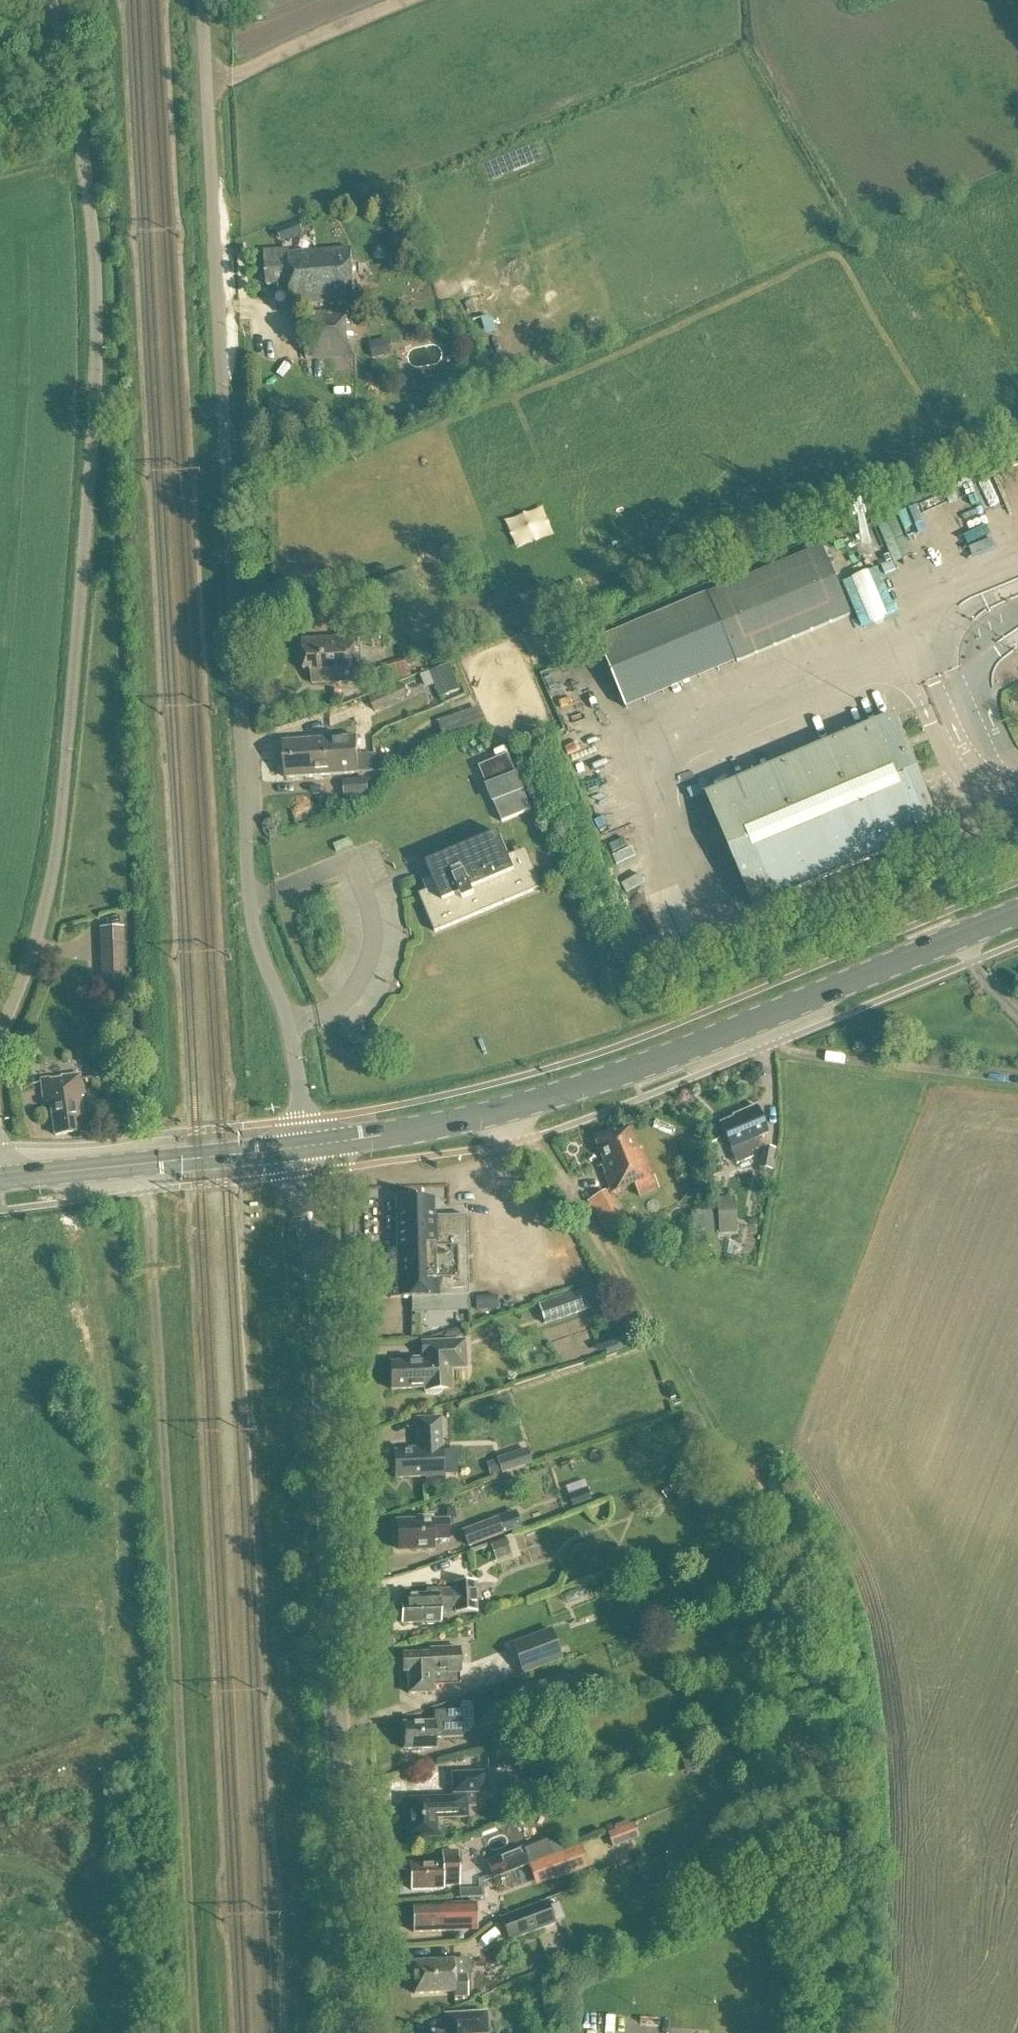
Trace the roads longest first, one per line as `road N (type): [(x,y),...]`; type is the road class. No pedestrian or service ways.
road 1 (unclassified): [(301,1122),(294,1039),(250,917),(204,0)]
road 2 (unclassified): [(0,1041),(42,918),(56,846),(95,391),(89,175),(80,106),(49,0)]
road 3 (track): [(529,1138),(656,1330),(807,1602),(840,1851),(825,2032)]
road 4 (track): [(145,1166),(195,2032)]
road 5 (tertiary): [(351,2032),(323,1335),(306,1175)]
road 6 (primary): [(303,1149),(458,1125),(609,1079),(1017,911)]
road 7 (primary): [(0,1181),(303,1149)]

